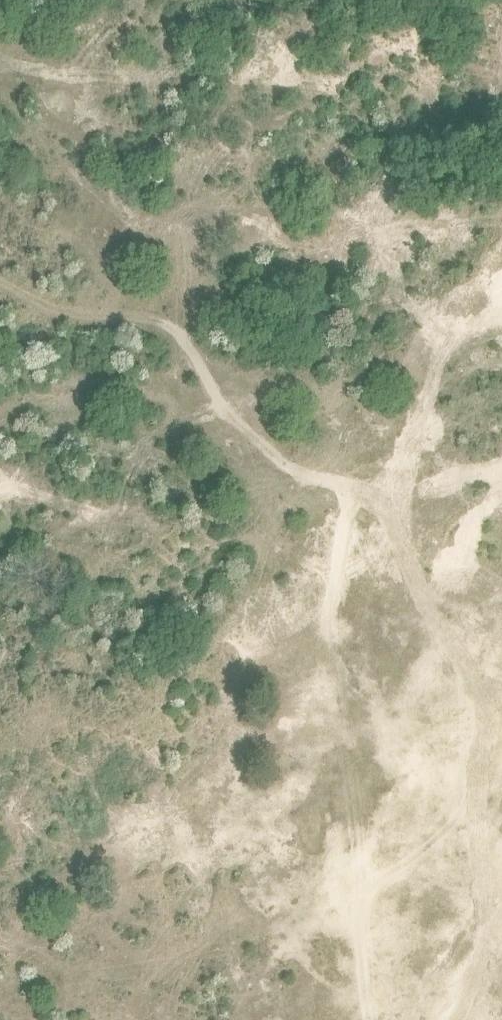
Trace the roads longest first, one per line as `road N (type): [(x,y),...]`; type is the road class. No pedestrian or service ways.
road 1 (track): [(0,282),(52,308),(174,321),(258,496)]
road 2 (track): [(462,1019),(501,890)]

